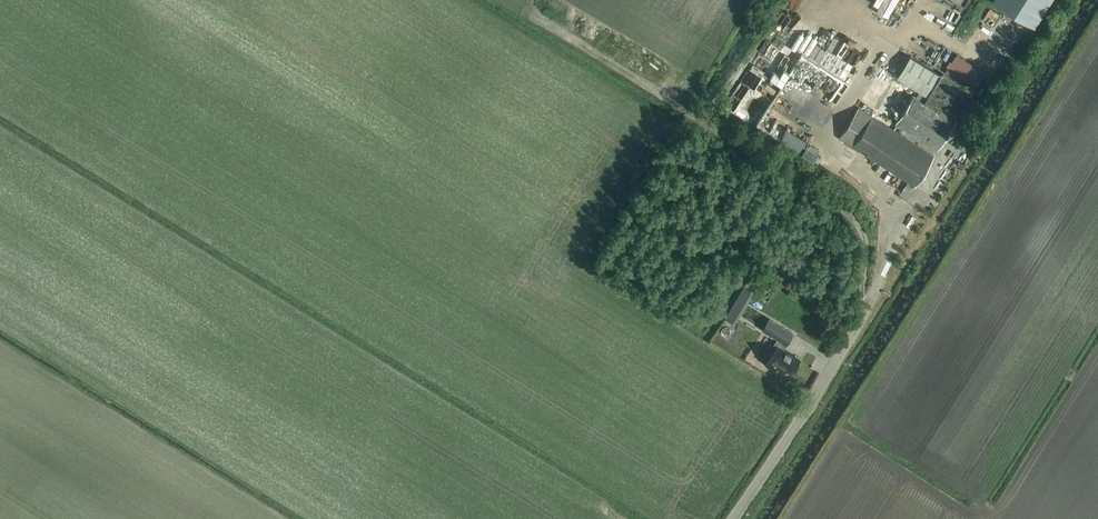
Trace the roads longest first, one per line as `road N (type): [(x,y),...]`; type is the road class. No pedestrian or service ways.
road 1 (unclassified): [(734,518),(856,329),(888,257)]
road 2 (track): [(865,309),(863,242),(851,215),(695,120)]

